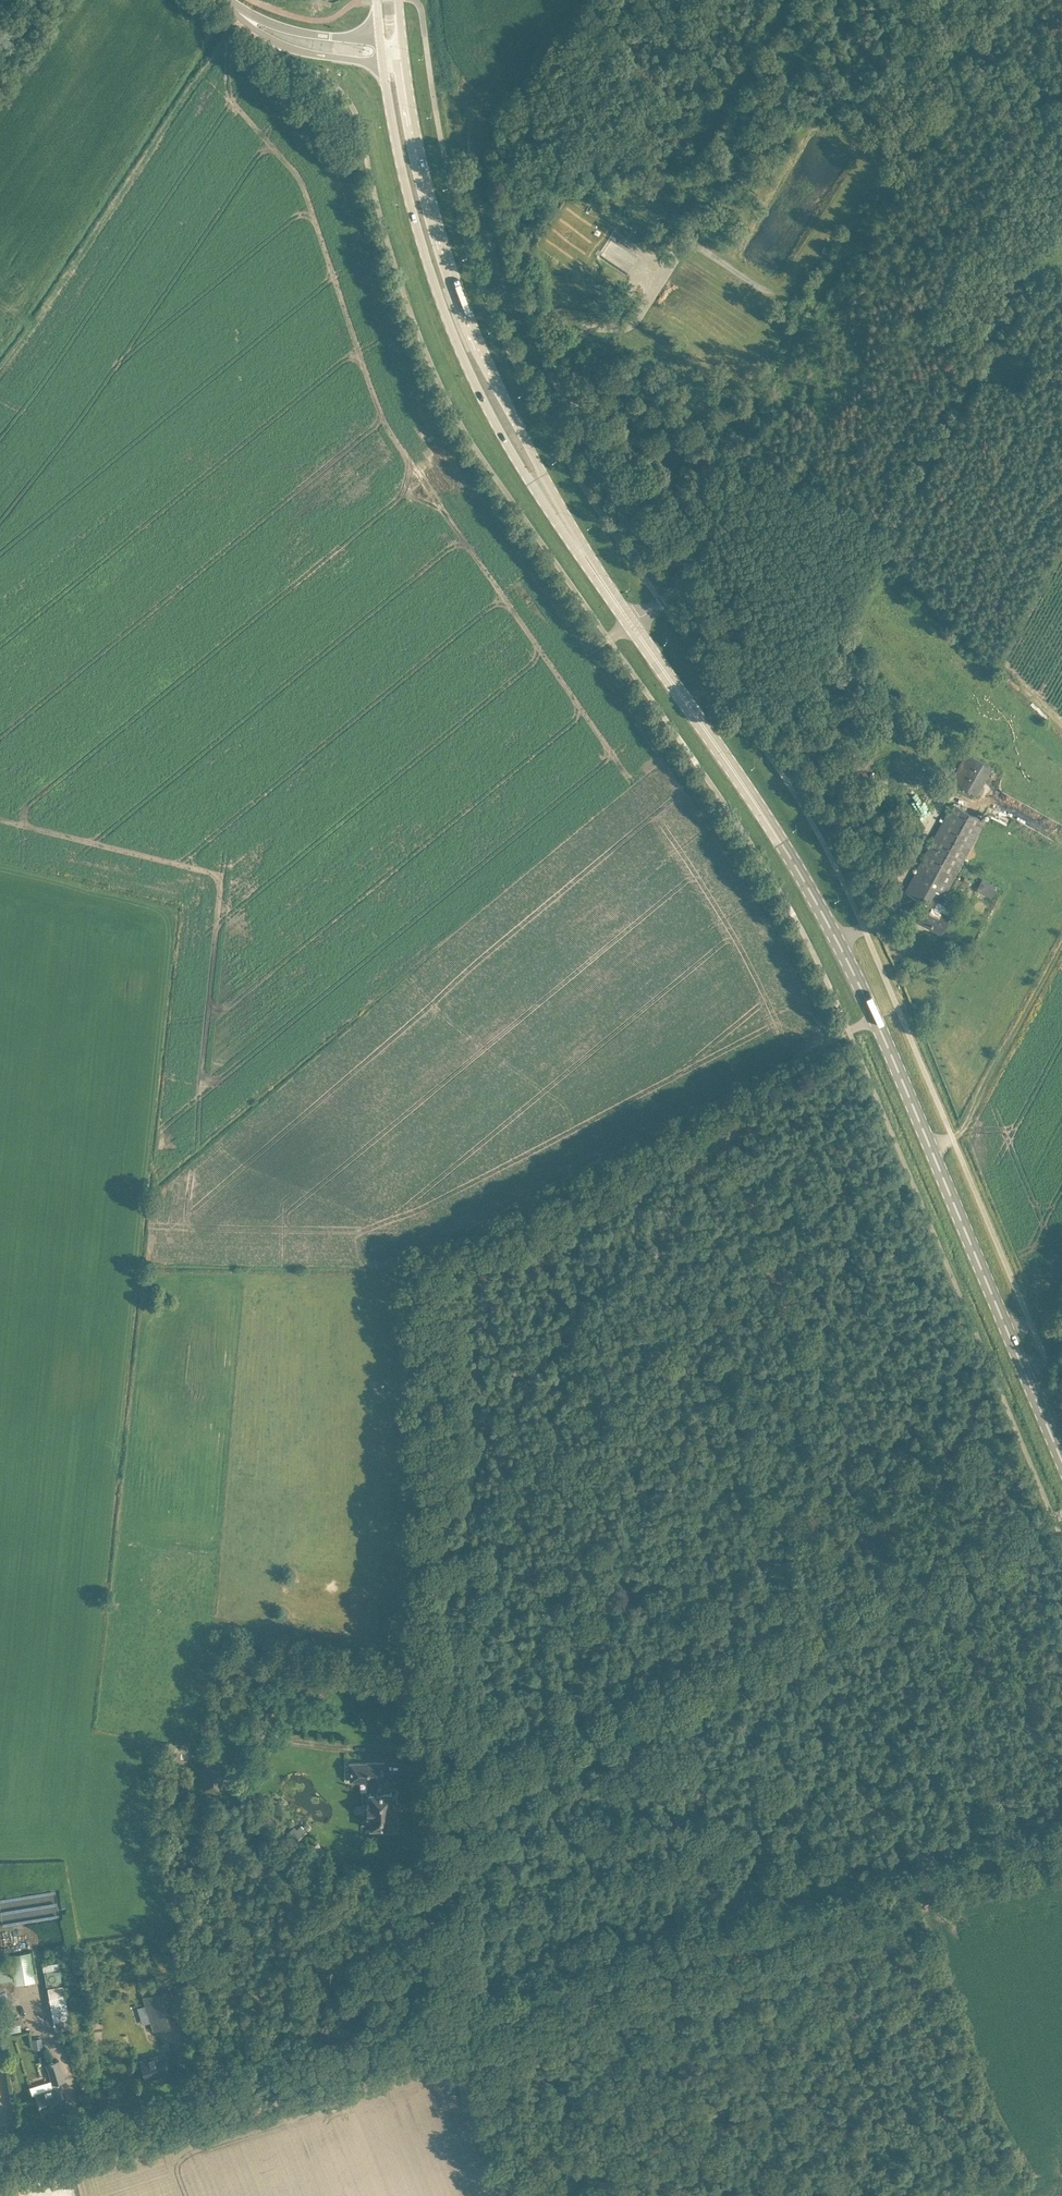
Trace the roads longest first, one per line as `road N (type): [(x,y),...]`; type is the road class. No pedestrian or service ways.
road 1 (unclassified): [(0,2159),(1061,1836)]
road 2 (primary): [(1061,1460),(822,911),(630,623)]
road 3 (primary): [(544,490),(447,257),(403,47)]
road 4 (primary): [(383,62),(403,173),(445,313),(501,433),(544,490)]
road 5 (unclassified): [(630,623),(674,593),(683,562),(653,496),(547,374)]
road 6 (track): [(547,374),(519,327),(474,181)]
road 7 (primary): [(630,623),(544,490)]
road 8 (tertiary): [(239,12),(297,50),(383,62)]
road 9 (tertiary): [(380,42),(300,33),(239,12)]

